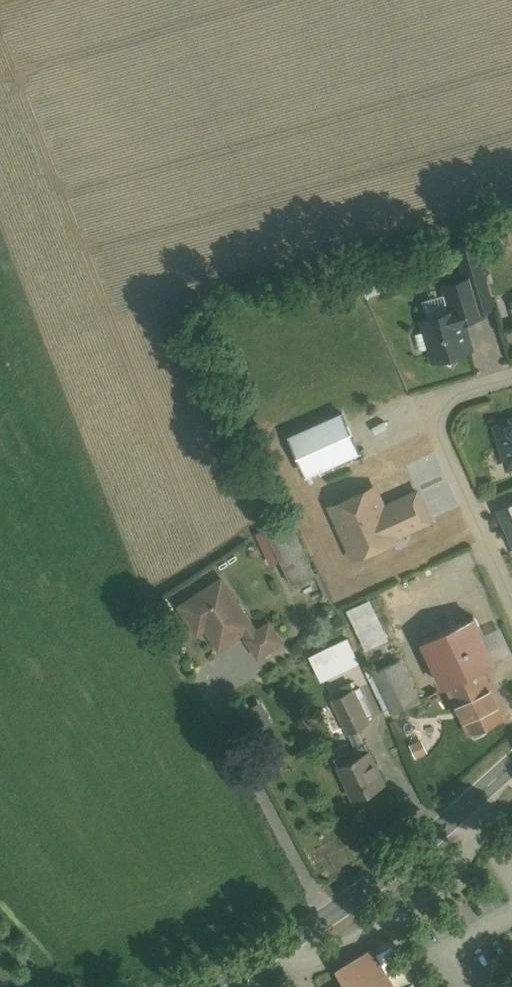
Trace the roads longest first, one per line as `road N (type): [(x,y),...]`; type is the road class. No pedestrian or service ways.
road 1 (tertiary): [(511,772),(328,923),(204,986)]
road 2 (residential): [(511,381),(445,401),(434,428),(511,595)]

